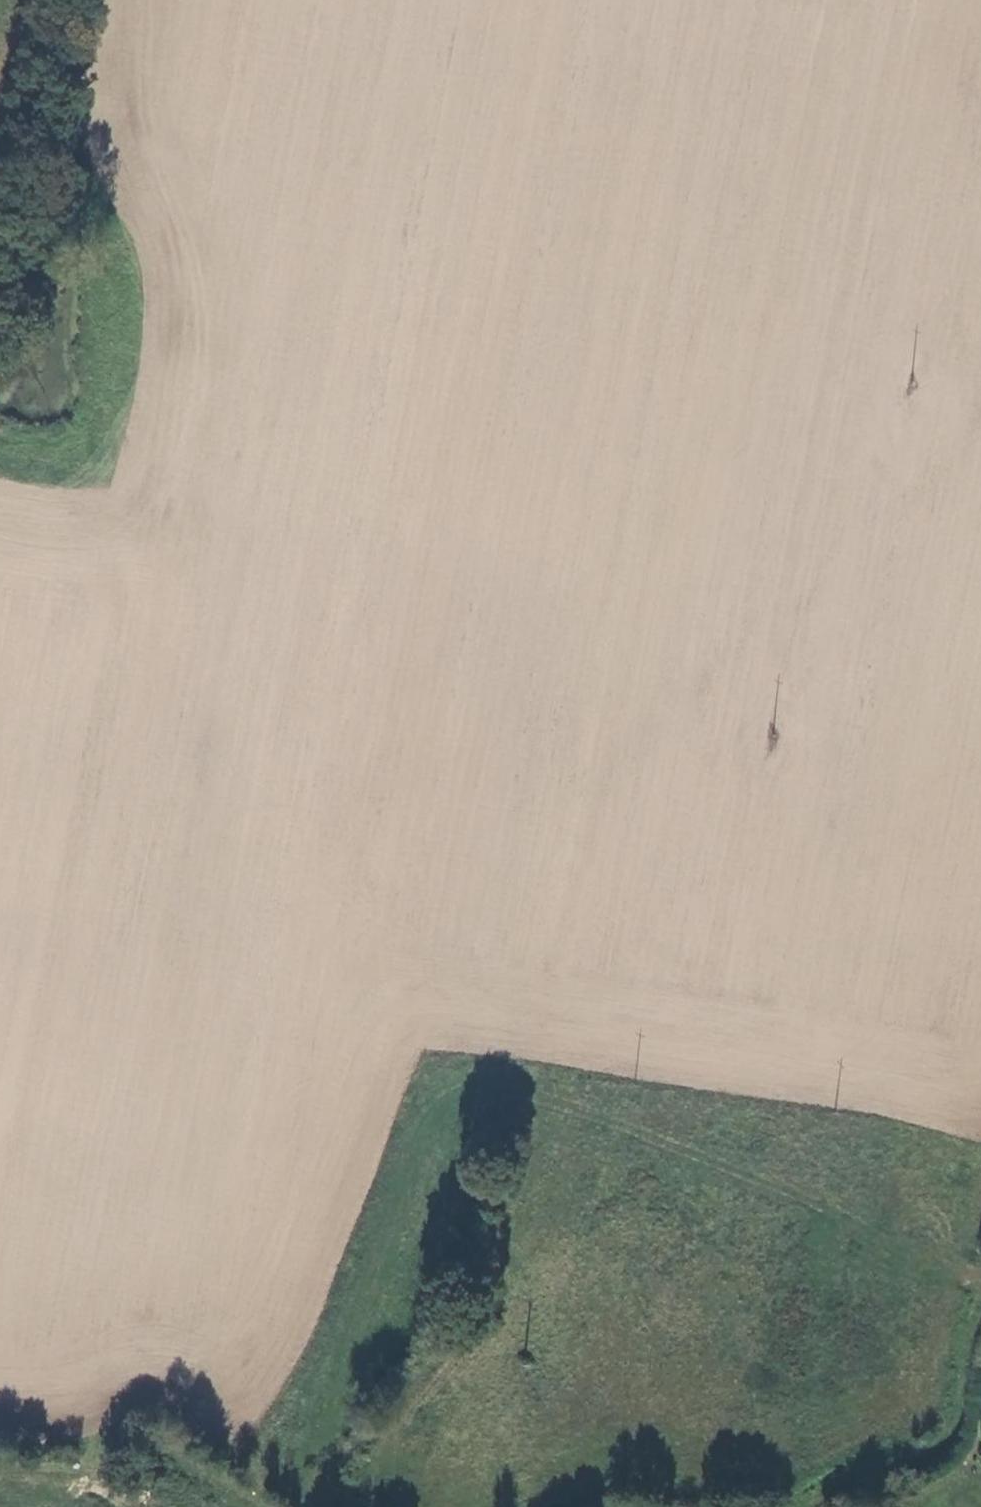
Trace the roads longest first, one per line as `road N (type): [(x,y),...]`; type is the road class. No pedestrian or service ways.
road 1 (track): [(980,1316),(954,1435),(943,1449)]

